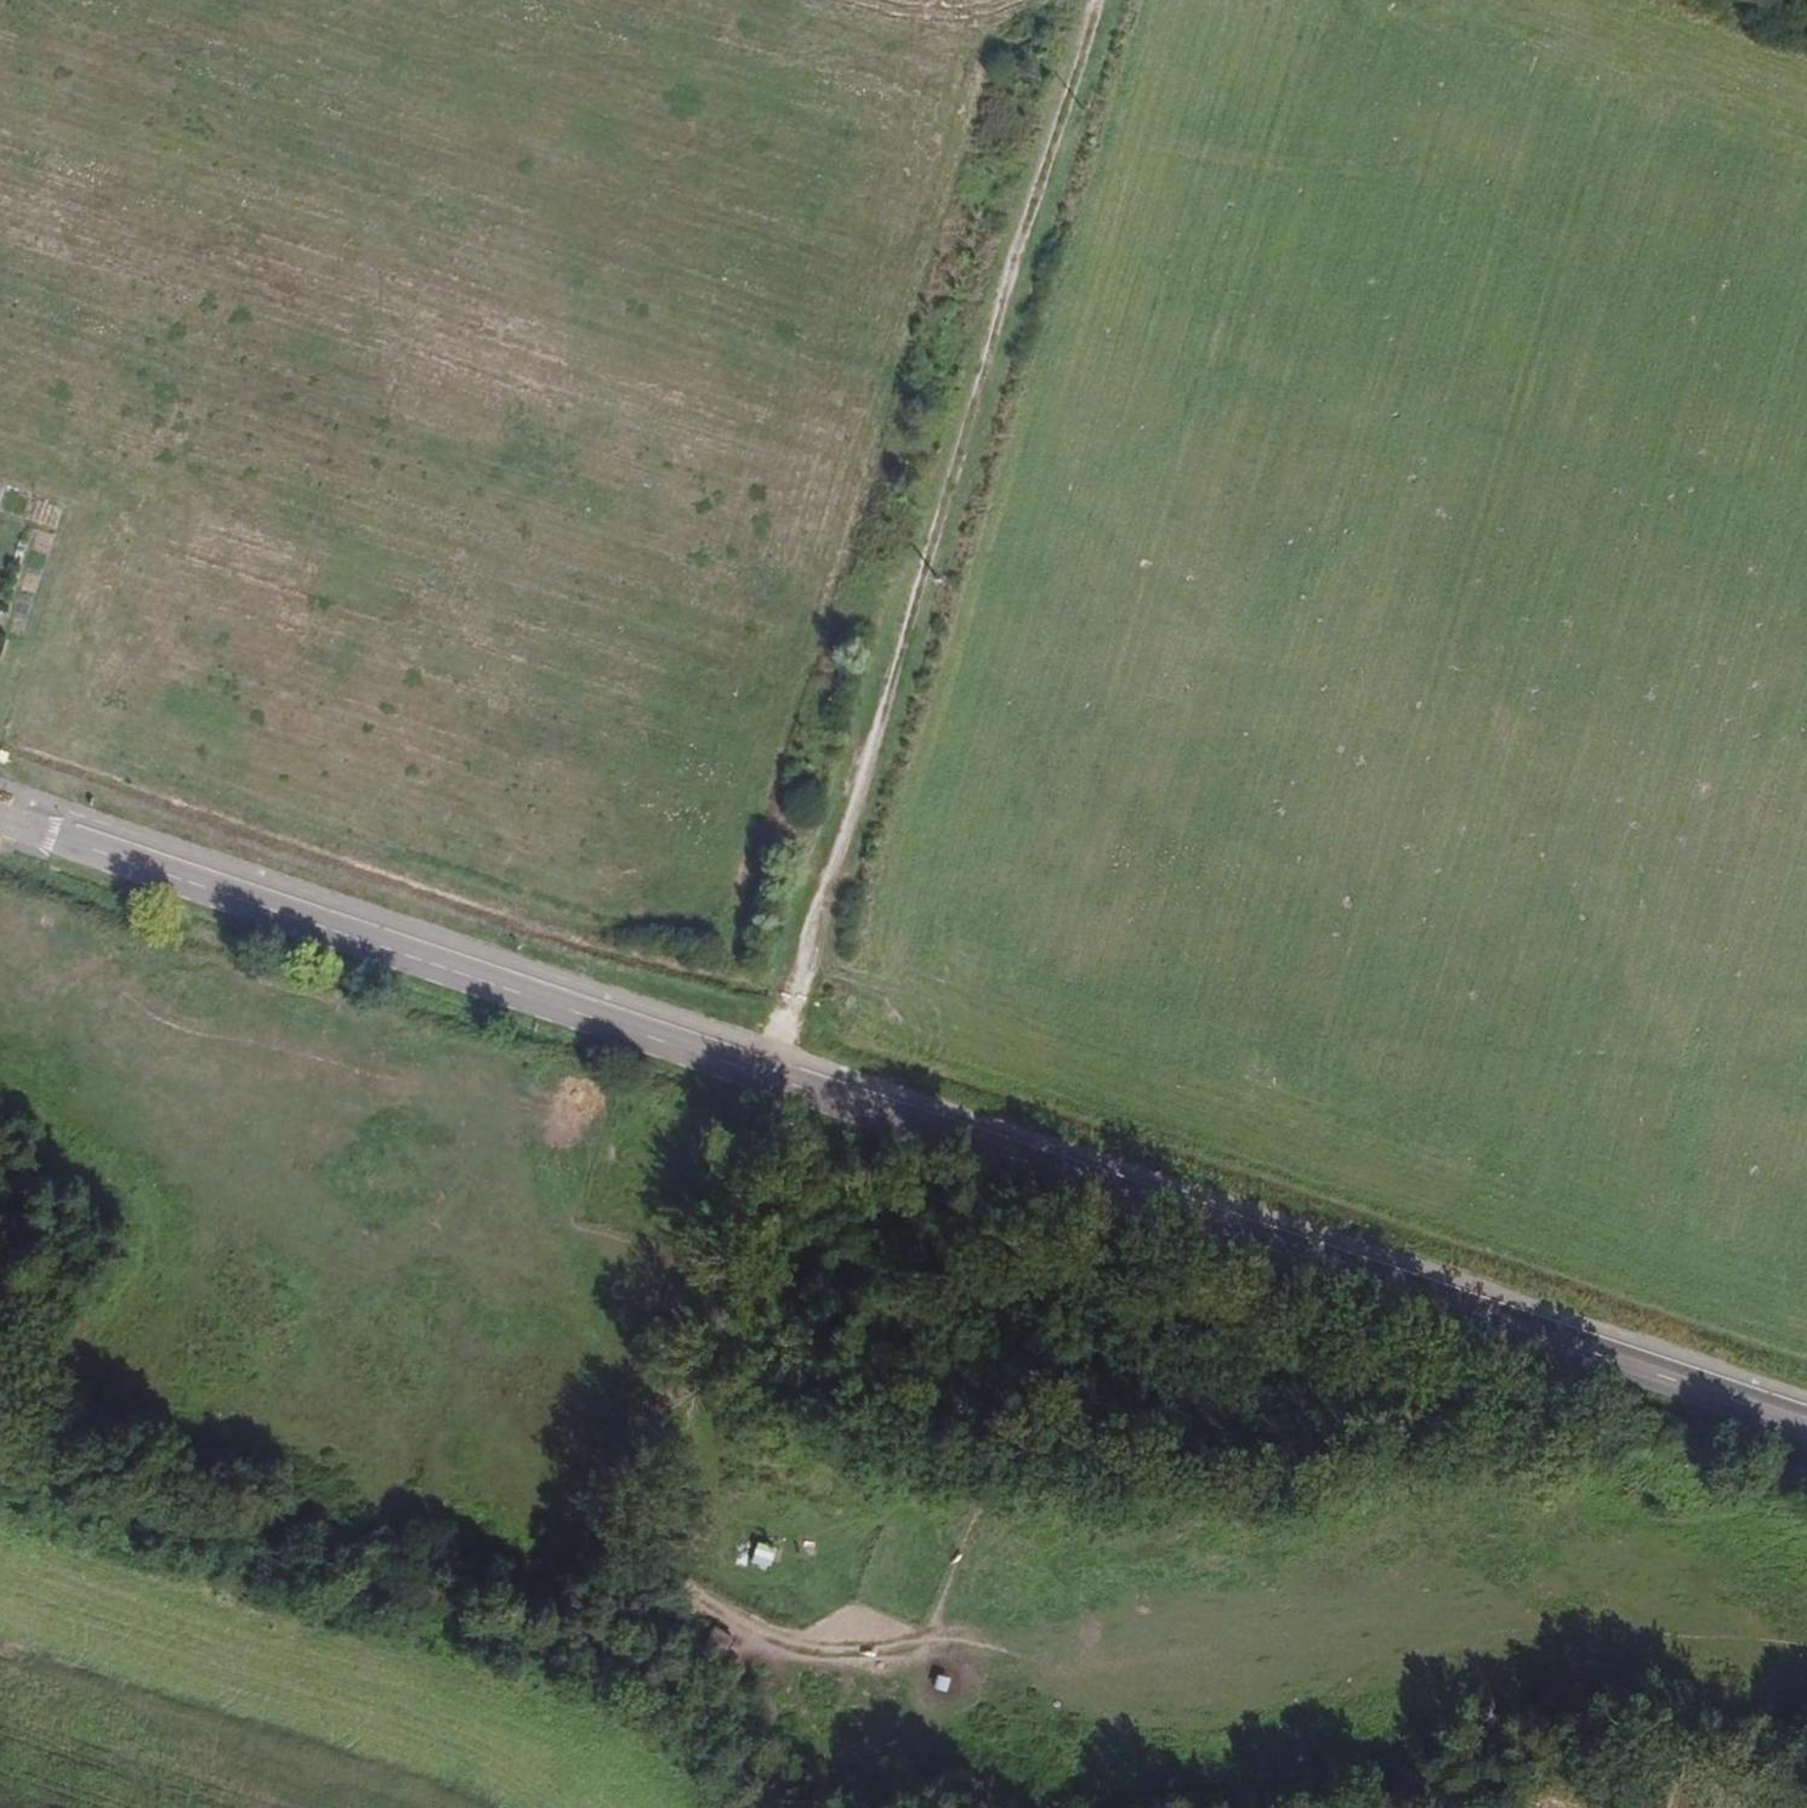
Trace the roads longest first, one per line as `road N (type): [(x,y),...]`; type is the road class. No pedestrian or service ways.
road 1 (primary): [(1806,1425),(0,817)]
road 2 (track): [(720,1483),(639,1441),(640,1416),(852,795),(1083,0)]

